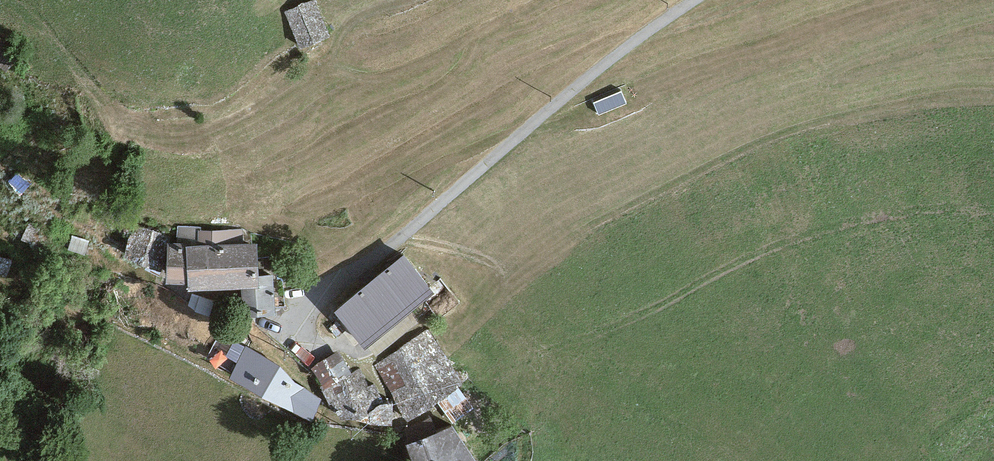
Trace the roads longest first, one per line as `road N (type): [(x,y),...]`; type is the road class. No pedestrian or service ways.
road 1 (unclassified): [(306,313),(697,0)]

